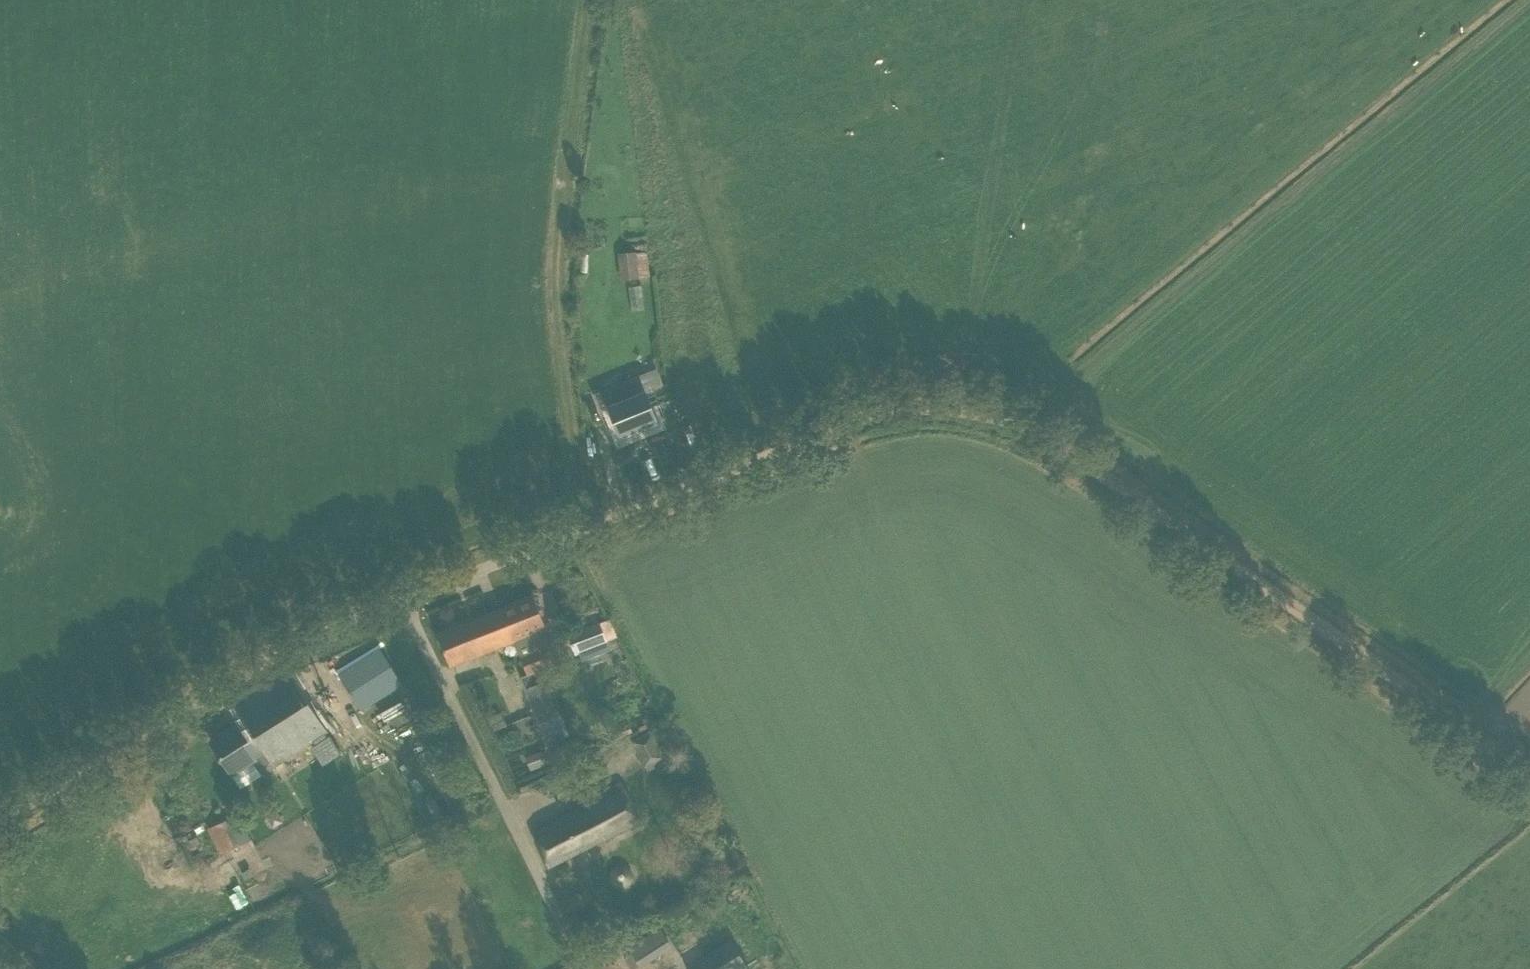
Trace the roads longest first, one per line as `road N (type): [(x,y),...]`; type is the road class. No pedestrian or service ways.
road 1 (track): [(775,454),(905,406),(998,417),(1082,462),(1529,774)]
road 2 (track): [(587,525),(555,276),(586,0)]
road 3 (unclassified): [(0,822),(225,686),(402,603)]
road 4 (unclassified): [(593,968),(402,603)]
road 5 (unclassified): [(402,603),(775,454)]

